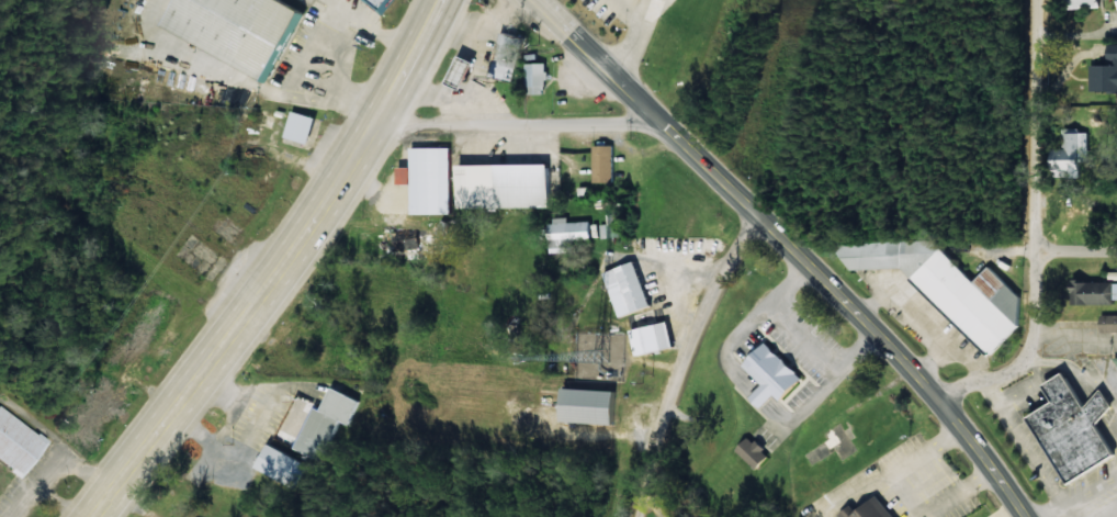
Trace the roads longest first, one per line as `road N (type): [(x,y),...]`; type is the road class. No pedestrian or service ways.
road 1 (primary): [(1022,516),(939,402),(719,173),(534,0)]
road 2 (trunk): [(142,454),(309,229),(439,0)]
road 3 (residential): [(1042,0),(1027,359),(939,402)]
road 4 (residential): [(633,516),(665,407),(720,273),(756,215)]

